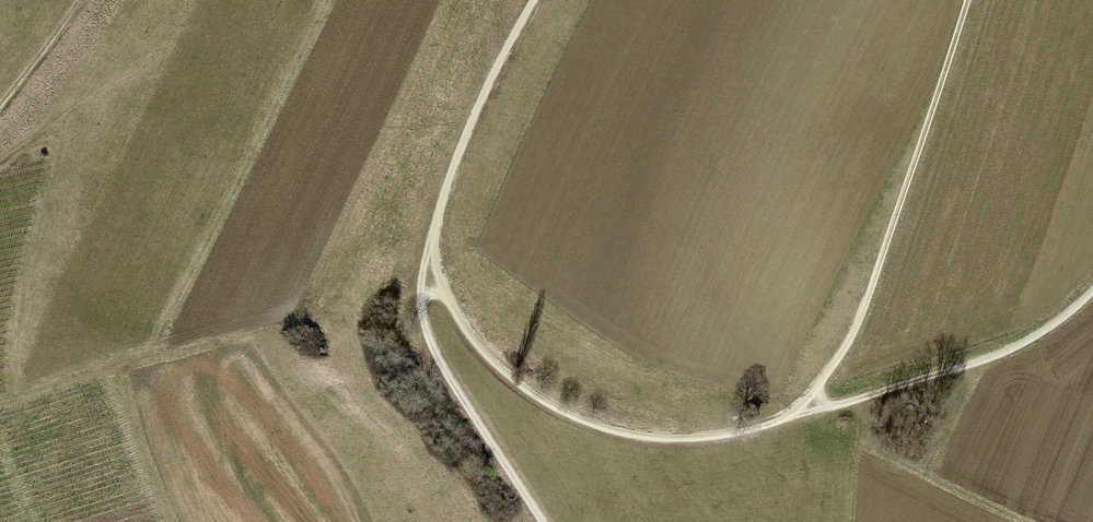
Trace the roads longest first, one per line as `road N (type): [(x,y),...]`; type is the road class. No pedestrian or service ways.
road 1 (track): [(968,0),(847,345),(797,414),(689,439),(614,431),(532,395),(473,339),(444,292),(433,236),(442,197),(534,0)]
road 2 (track): [(797,414),(1003,352),(1092,290)]
road 3 (track): [(433,236),(421,295),(425,329),(542,521)]
road 4 (track): [(0,402),(306,317)]
road 5 (track): [(0,105),(78,0)]

